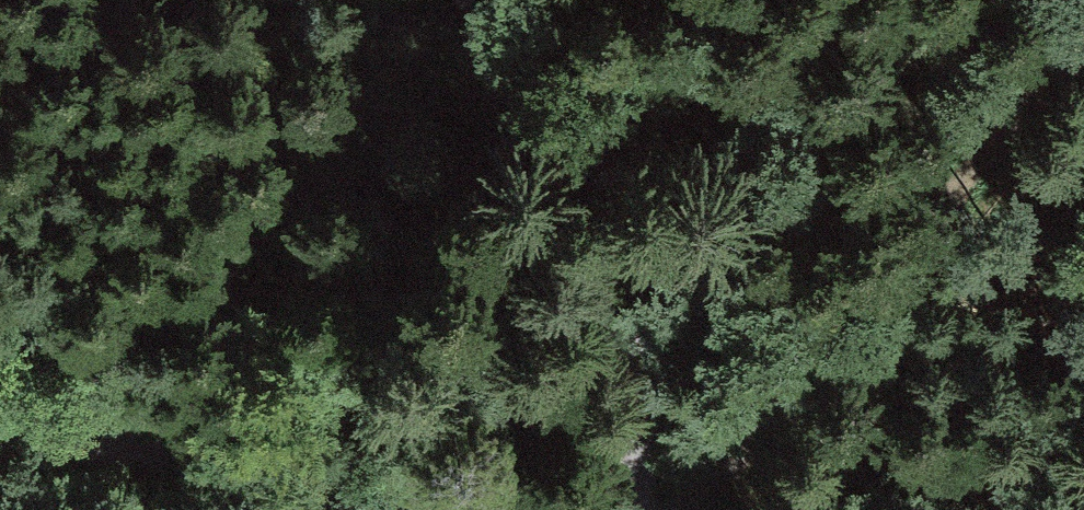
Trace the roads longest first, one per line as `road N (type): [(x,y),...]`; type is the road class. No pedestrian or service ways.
road 1 (track): [(950,0),(884,134),(838,255),(653,465)]
road 2 (track): [(483,0),(540,65),(613,191),(653,465),(647,509)]
road 3 (track): [(297,477),(0,433)]

